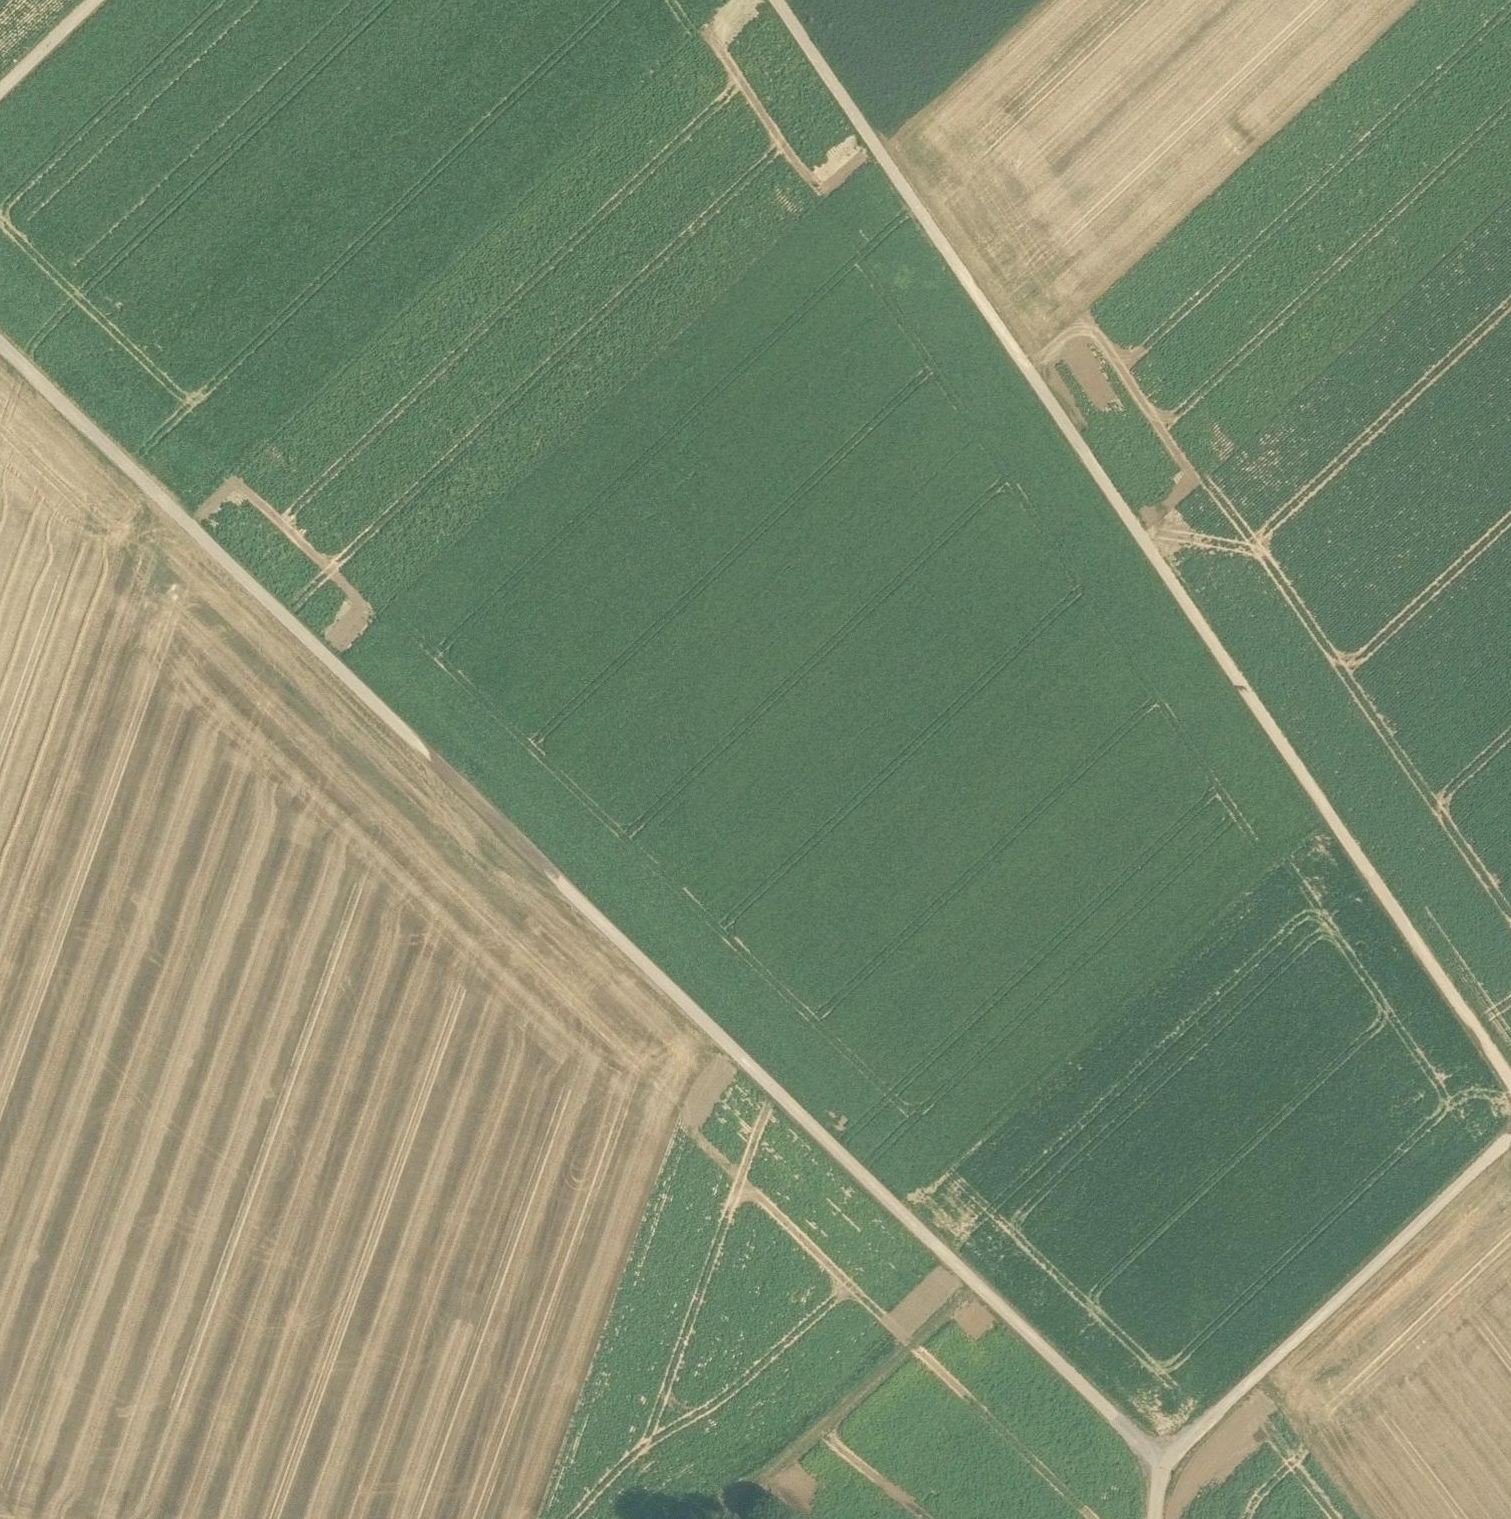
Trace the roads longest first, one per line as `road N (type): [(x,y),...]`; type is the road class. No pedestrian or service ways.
road 1 (track): [(1160,1464),(0,345)]
road 2 (track): [(1510,1088),(773,0)]
road 3 (track): [(1154,1518),(1160,1464),(1510,1139)]
road 4 (track): [(979,1291),(730,1518)]
road 5 (track): [(1372,1518),(1265,1375)]
road 6 (track): [(0,93),(97,0)]

